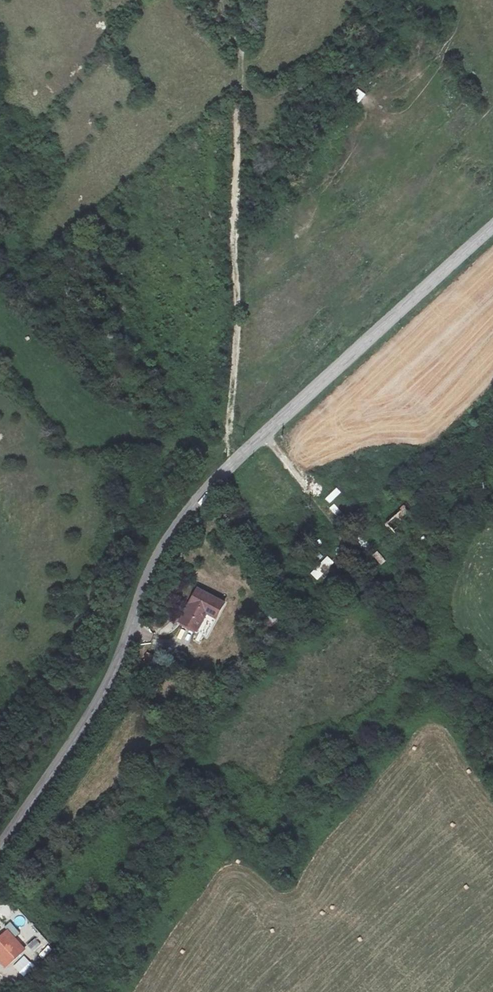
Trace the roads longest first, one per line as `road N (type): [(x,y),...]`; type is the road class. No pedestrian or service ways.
road 1 (tertiary): [(0,850),(100,704),(169,540),(233,465),(492,225)]
road 2 (track): [(233,465),(239,336),(232,196),(246,0)]

